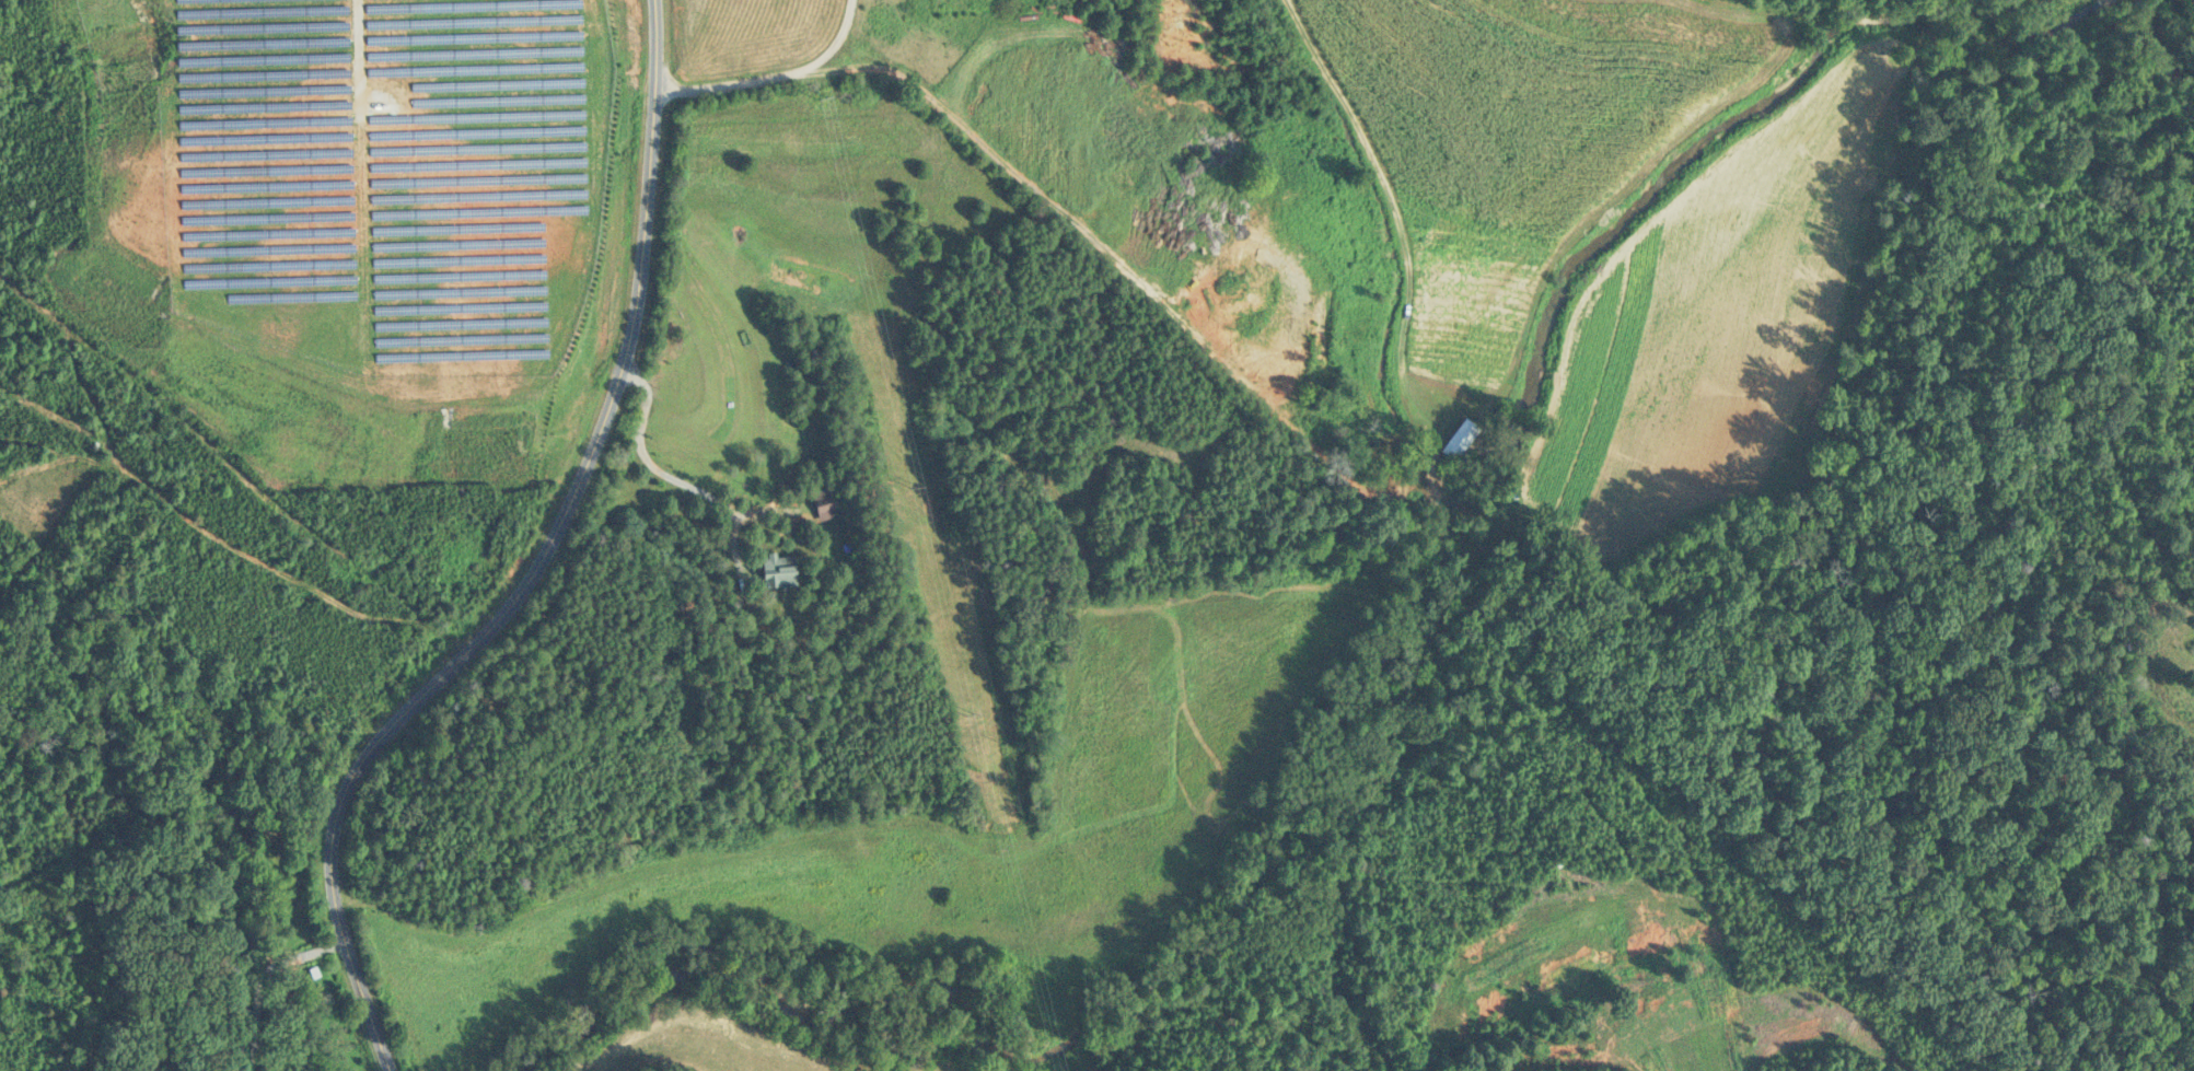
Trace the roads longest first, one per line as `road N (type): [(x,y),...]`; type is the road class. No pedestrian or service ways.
road 1 (residential): [(385,1070),(334,901),(334,825),(370,755),(531,580),(583,479),(640,300),(662,65),(660,0)]
road 2 (residential): [(661,75),(786,56),(817,24),(826,0)]

